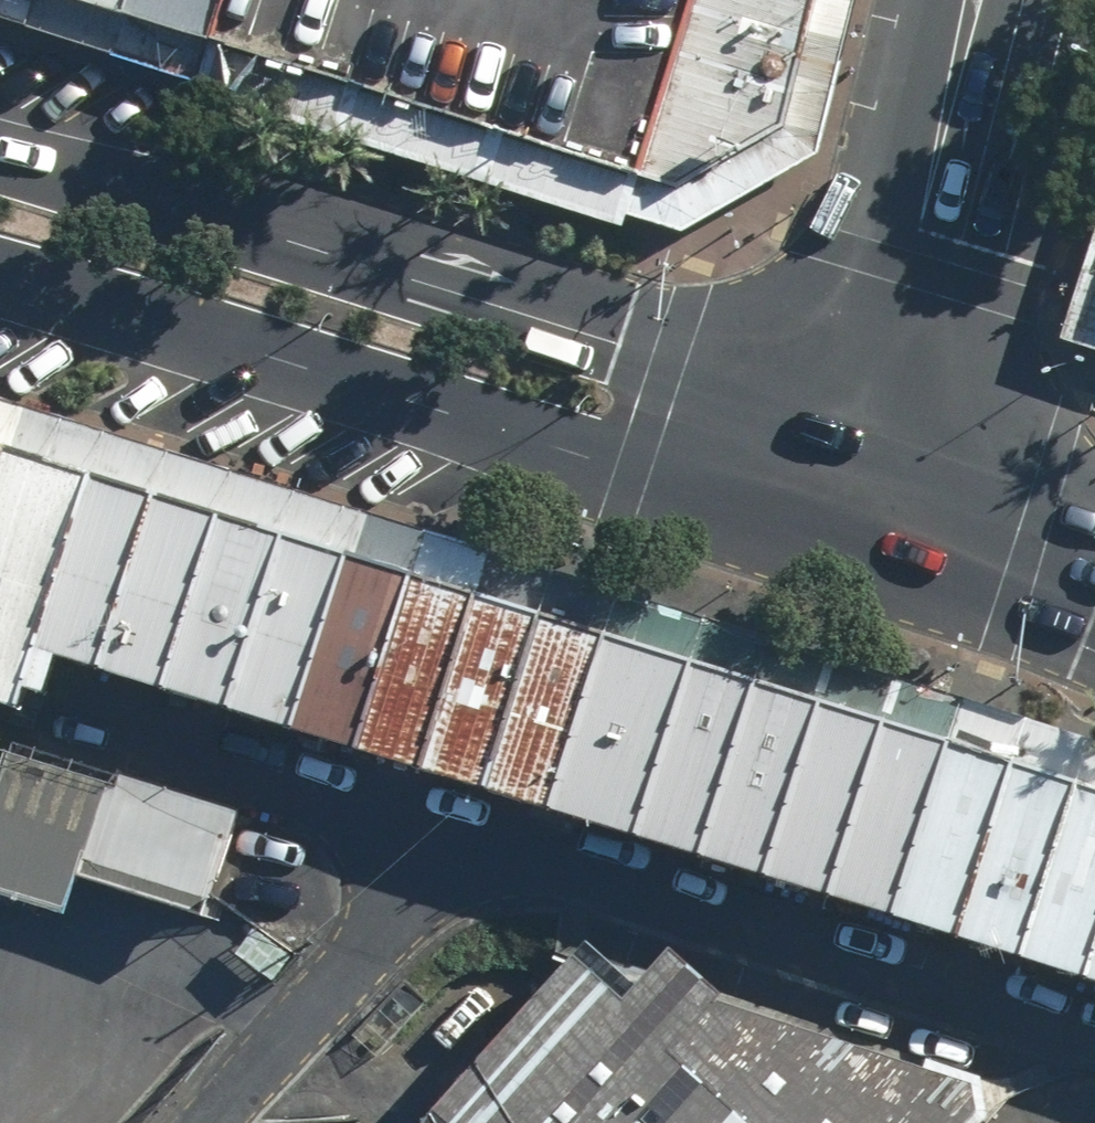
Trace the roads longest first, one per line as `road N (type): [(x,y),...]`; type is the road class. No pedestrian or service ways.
road 1 (tertiary): [(0,146),(620,343),(843,423)]
road 2 (tertiary): [(819,534),(0,280)]
road 3 (tertiary): [(843,423),(960,0)]
road 4 (tertiary): [(1094,628),(819,534)]
road 5 (tertiary): [(843,423),(1094,509)]

